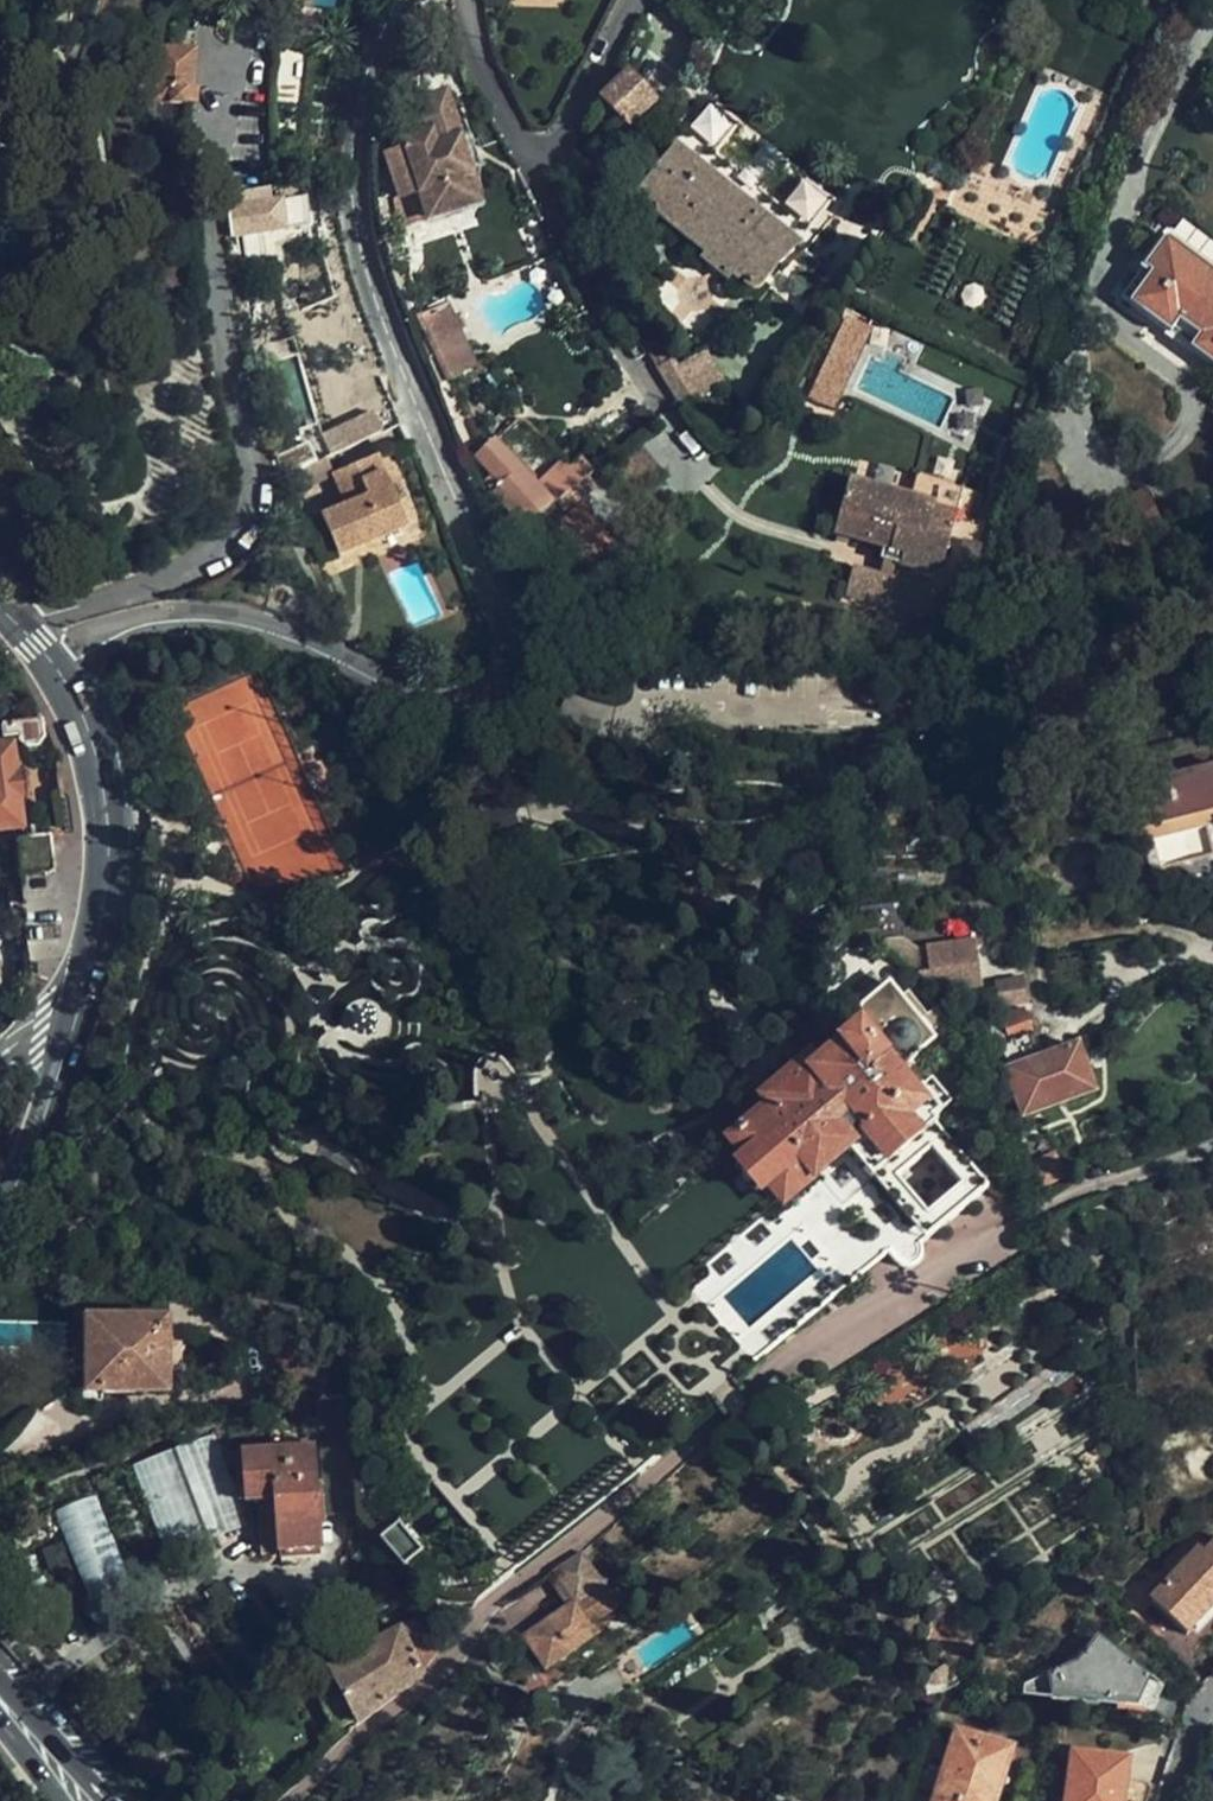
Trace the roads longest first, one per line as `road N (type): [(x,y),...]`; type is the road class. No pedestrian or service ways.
road 1 (residential): [(58,675),(115,637),(195,618),(256,625),(456,706),(488,698),(508,677),(506,632),(377,300),(359,230),(357,143),(398,0)]
road 2 (residential): [(24,632),(213,563),(244,539),(253,514),(211,253),(219,121),(249,0)]
road 3 (secondary): [(72,1031),(98,946),(107,846),(93,751),(58,675)]
road 4 (residential): [(534,163),(607,321),(663,411)]
road 5 (residential): [(534,163),(574,123),(635,0)]
road 6 (secondary): [(0,1209),(38,1135),(72,1031)]
road 7 (residential): [(471,0),(475,46),(534,163)]
road 8 (secondary): [(103,1800),(8,1707)]

